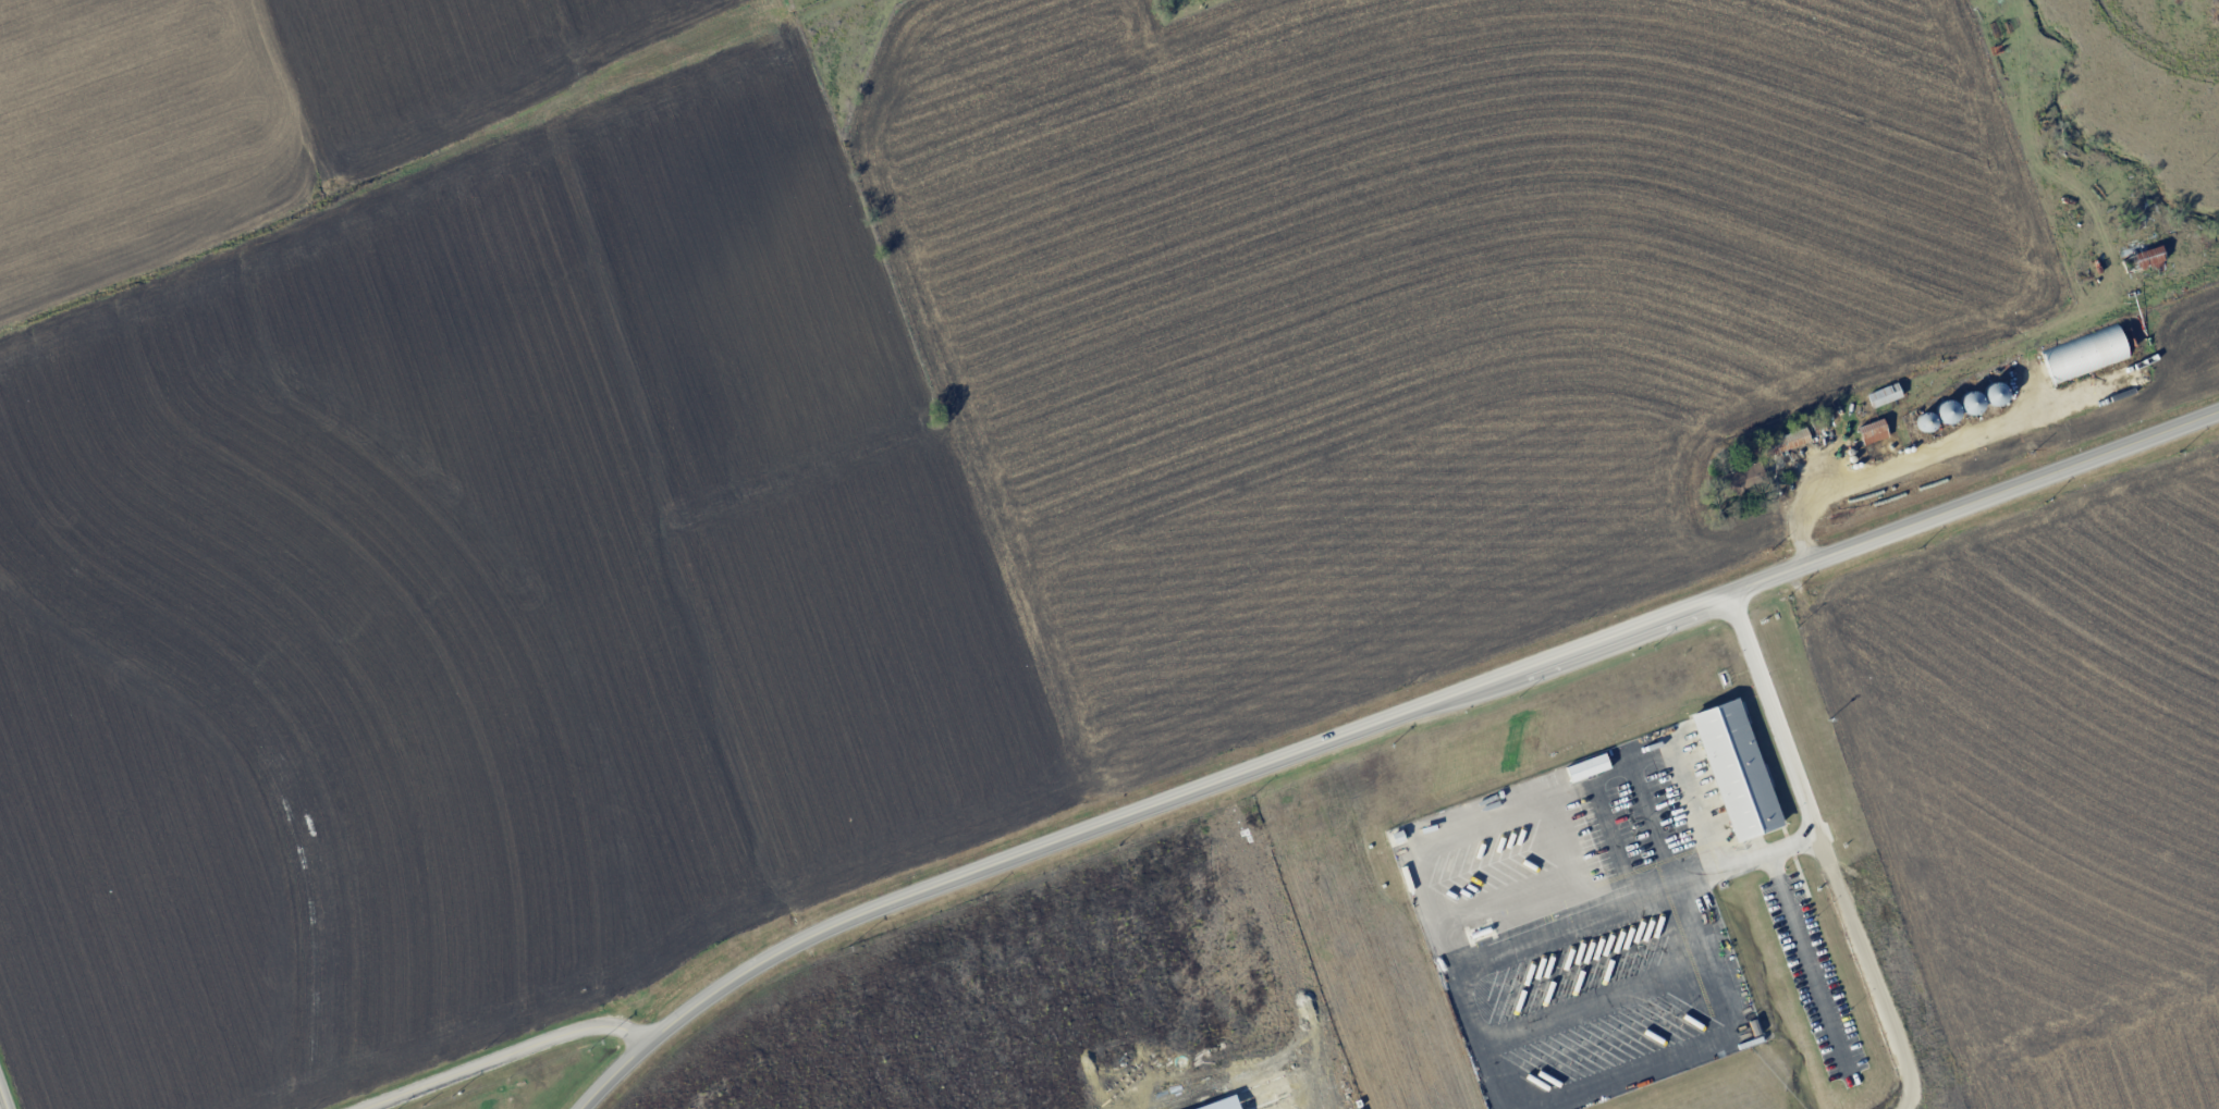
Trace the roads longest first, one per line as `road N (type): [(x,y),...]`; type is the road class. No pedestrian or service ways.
road 1 (secondary): [(2218,410),(822,931),(689,1012),(583,1108)]
road 2 (residential): [(652,1043),(613,1028),(573,1032),(369,1108)]

